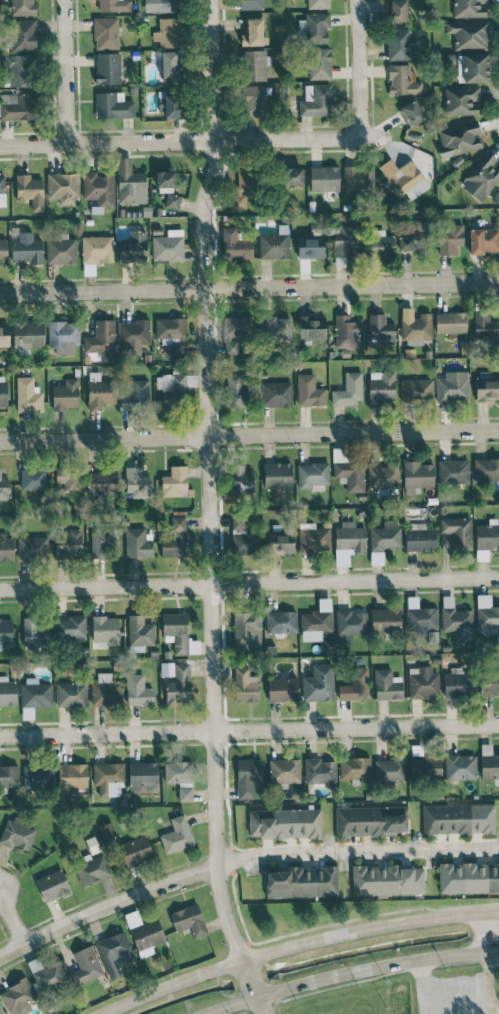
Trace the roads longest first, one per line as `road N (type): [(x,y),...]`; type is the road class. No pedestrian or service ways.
road 1 (residential): [(211,0),(214,141),(201,215),(217,866),(235,942),(266,1013)]
road 2 (residential): [(0,735),(498,721)]
road 3 (residential): [(0,441),(498,428)]
road 4 (residential): [(0,293),(498,280)]
road 5 (residential): [(0,589),(498,577)]
road 6 (secondary): [(498,911),(301,942),(103,1013)]
road 7 (residential): [(0,146),(380,138)]
road 8 (secondary): [(206,1013),(373,966),(498,951)]
road 9 (residential): [(217,866),(262,851),(498,848)]
road 10 (residential): [(0,954),(217,866)]
road 11 (residential): [(65,145),(62,0)]
road 12 (residential): [(359,138),(357,0)]

